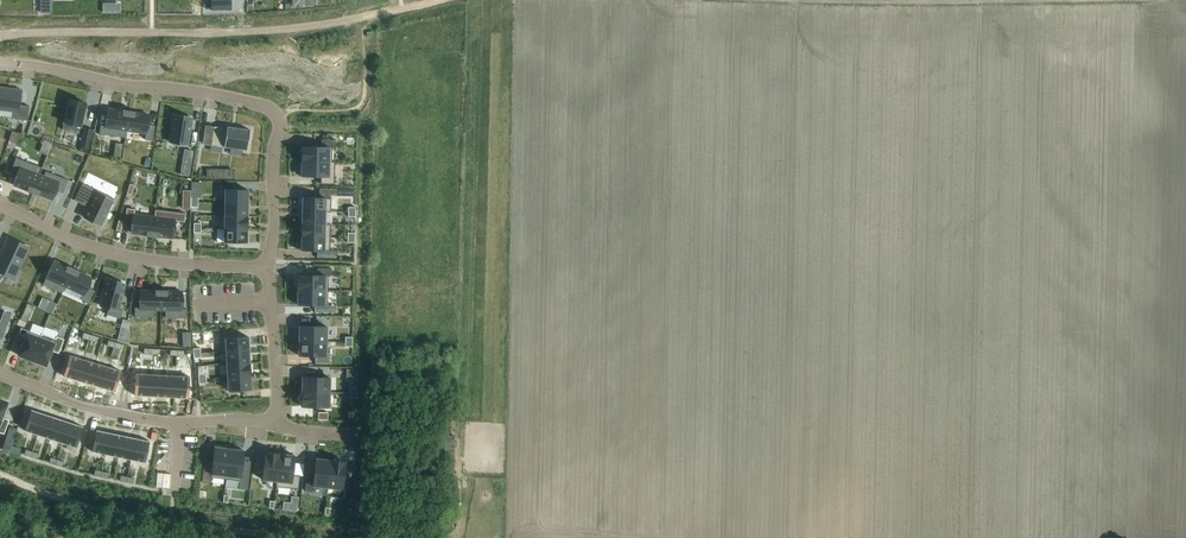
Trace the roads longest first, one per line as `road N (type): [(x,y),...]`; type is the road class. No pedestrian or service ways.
road 1 (track): [(0,35),(309,28),(441,0)]
road 2 (residential): [(268,268),(280,124),(272,110),(209,93),(0,63)]
road 3 (track): [(299,537),(117,513),(0,476)]
road 4 (residential): [(0,375),(134,419),(274,425)]
road 5 (residential): [(268,268),(126,256),(0,205)]
road 6 (residential): [(274,425),(268,268)]

